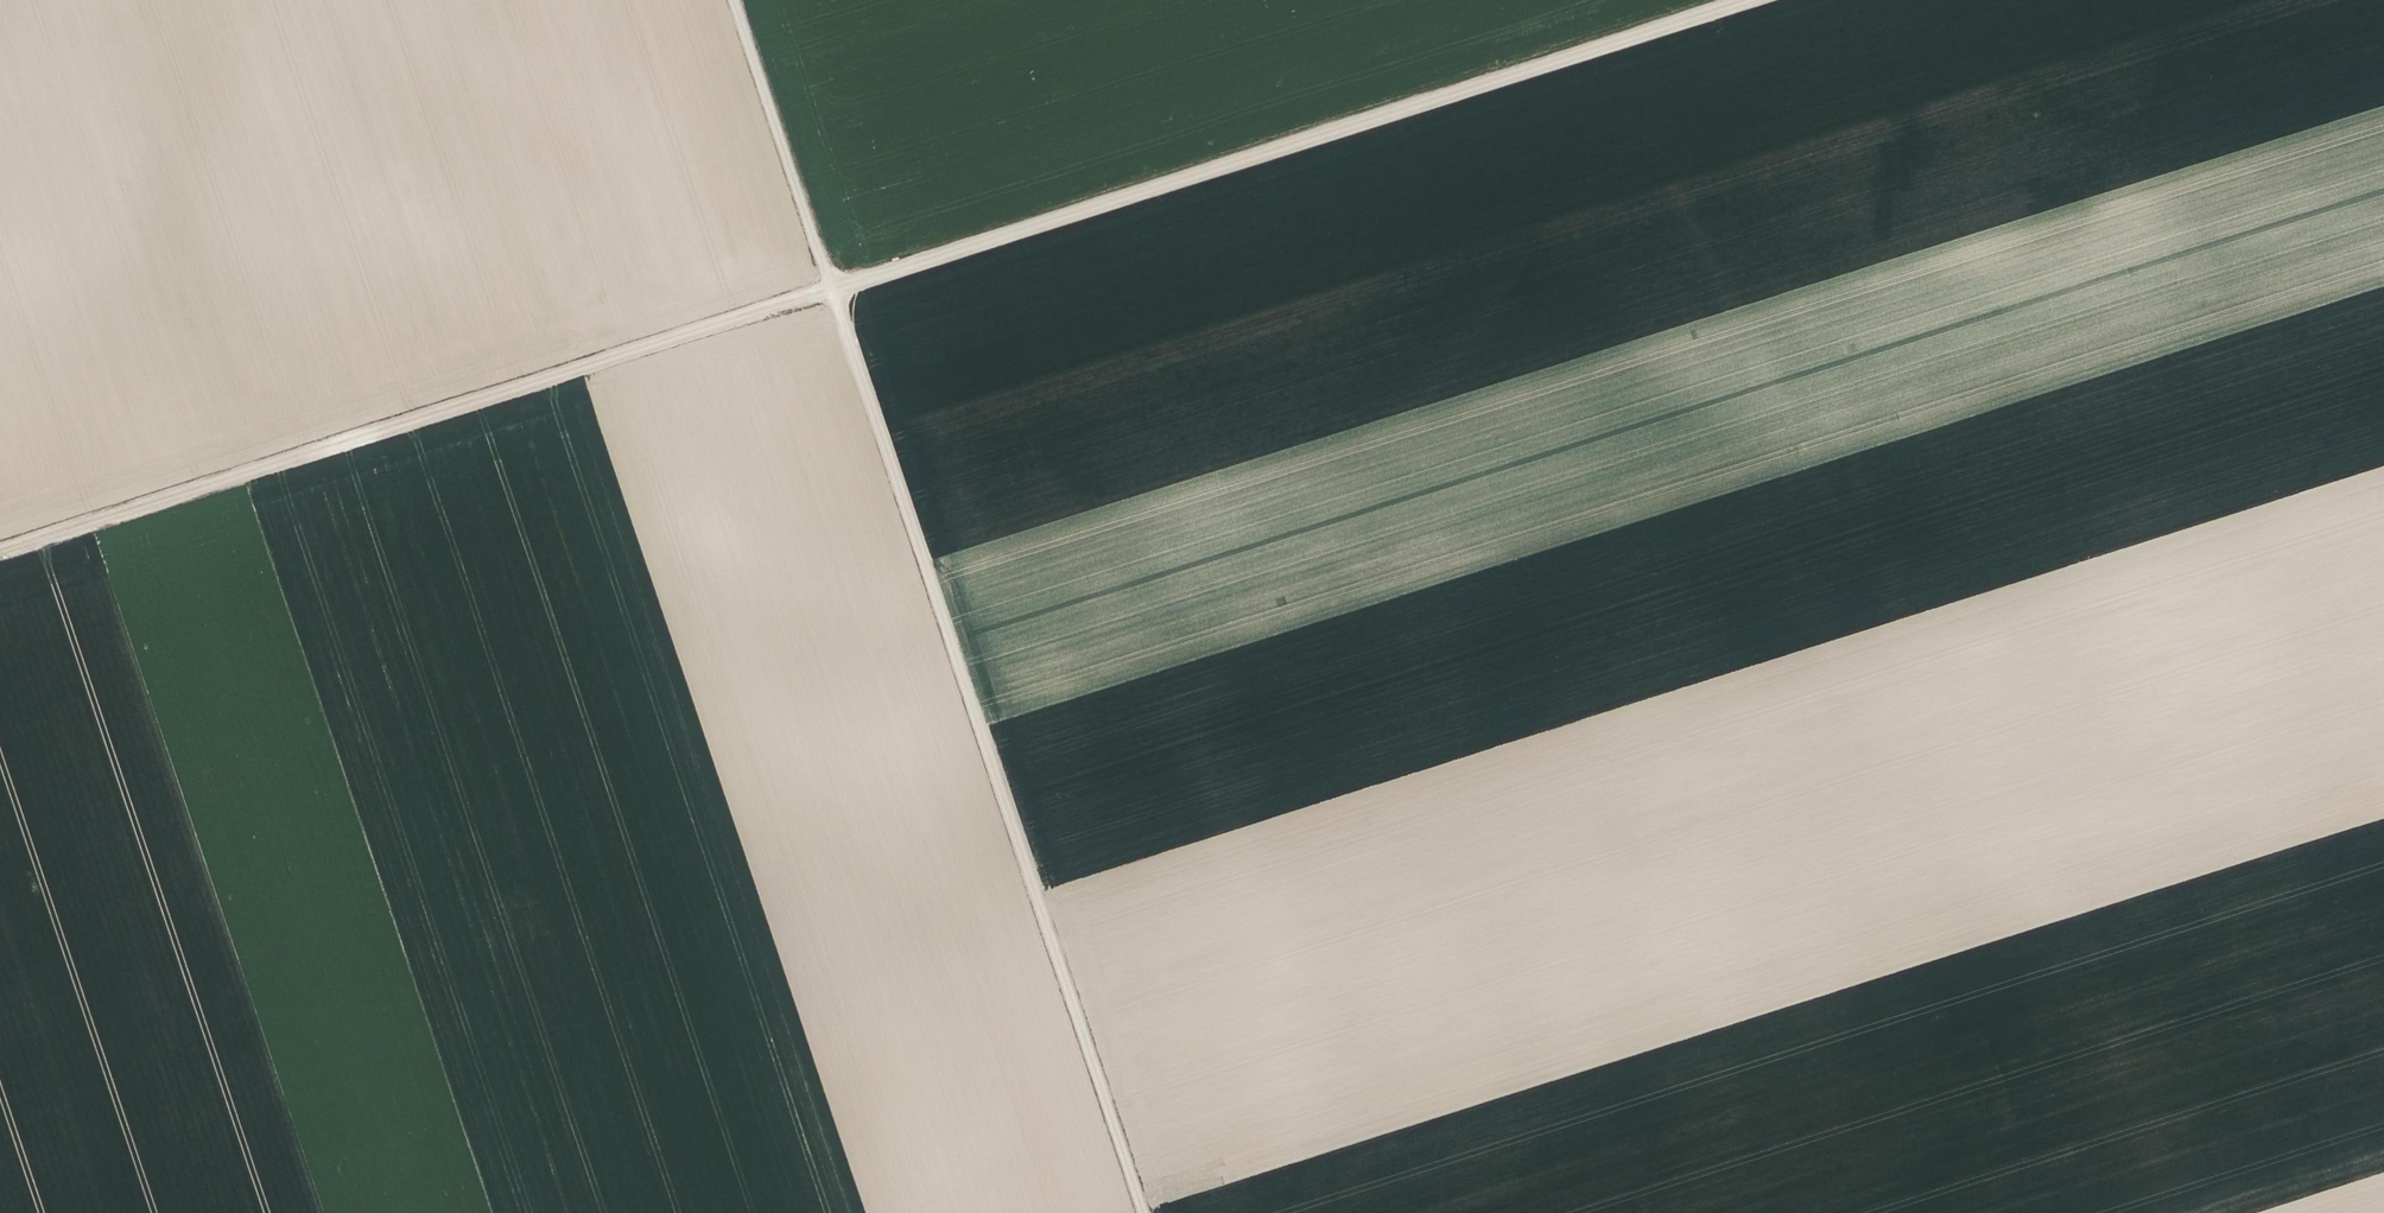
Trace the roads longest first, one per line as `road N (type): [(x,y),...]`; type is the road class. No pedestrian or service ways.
road 1 (track): [(0,552),(1749,0)]
road 2 (track): [(1148,1212),(735,0)]

